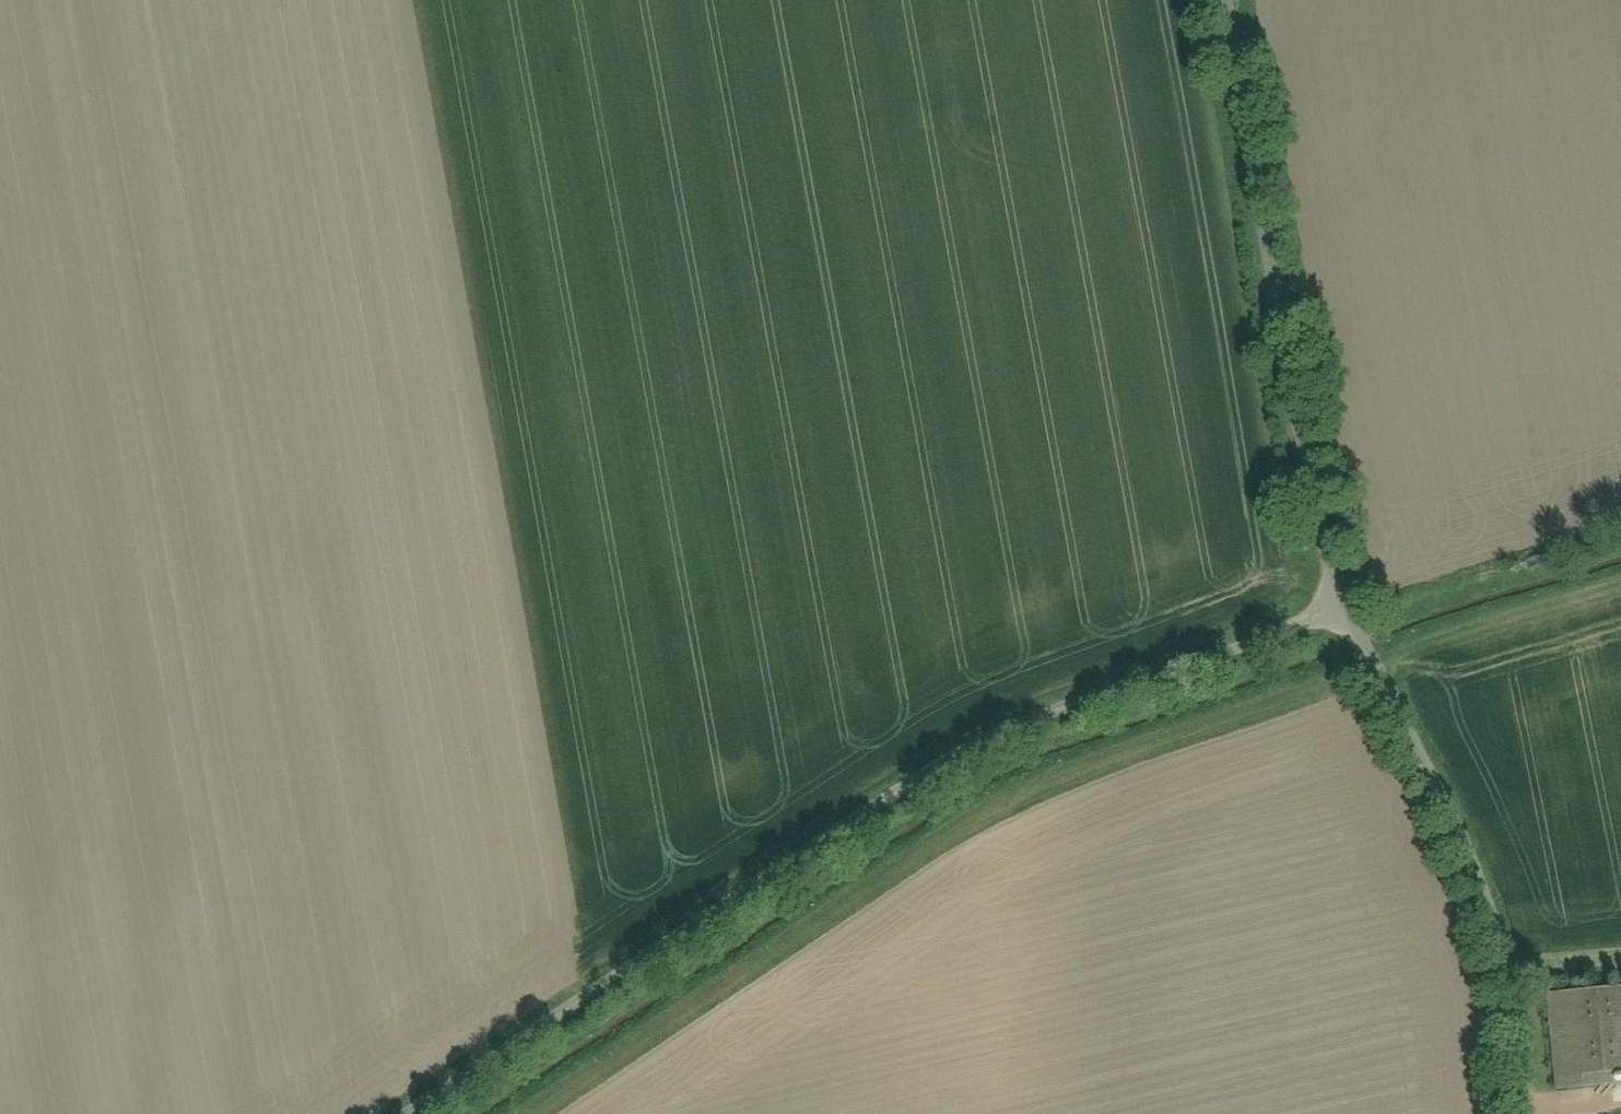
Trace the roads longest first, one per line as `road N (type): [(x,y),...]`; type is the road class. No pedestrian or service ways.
road 1 (residential): [(1340,605),(1021,725),(919,779),(409,1113)]
road 2 (residential): [(1211,0),(1340,605)]
road 3 (unclassified): [(1340,605),(1453,832),(1497,941),(1521,1113)]

